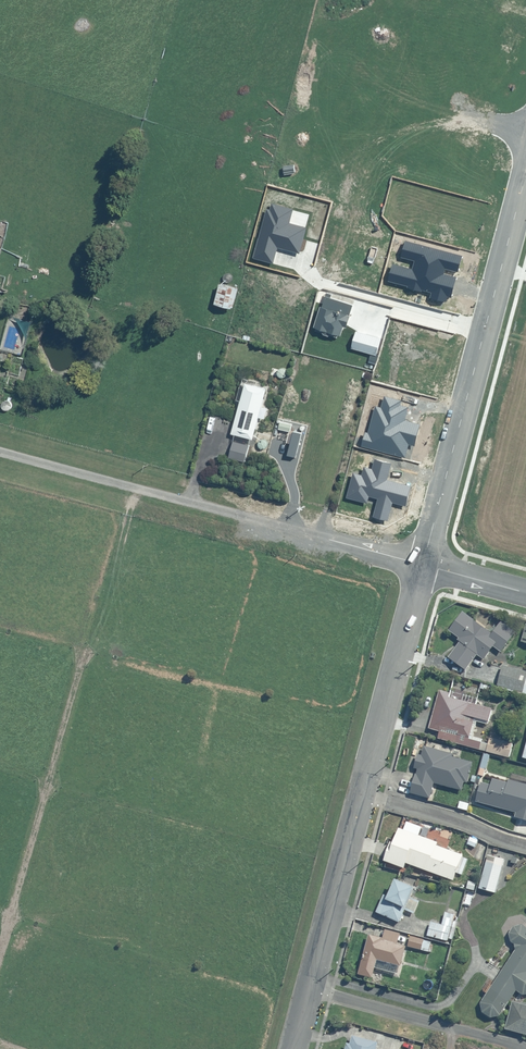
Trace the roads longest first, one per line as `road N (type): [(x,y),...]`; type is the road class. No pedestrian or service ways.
road 1 (residential): [(0,451),(422,565)]
road 2 (residential): [(422,565),(525,168)]
road 3 (track): [(0,964),(84,653)]
road 4 (residential): [(363,795),(422,565)]
road 5 (residential): [(308,989),(522,1048)]
road 6 (residential): [(308,989),(363,795)]
road 7 (residential): [(363,795),(525,844)]

